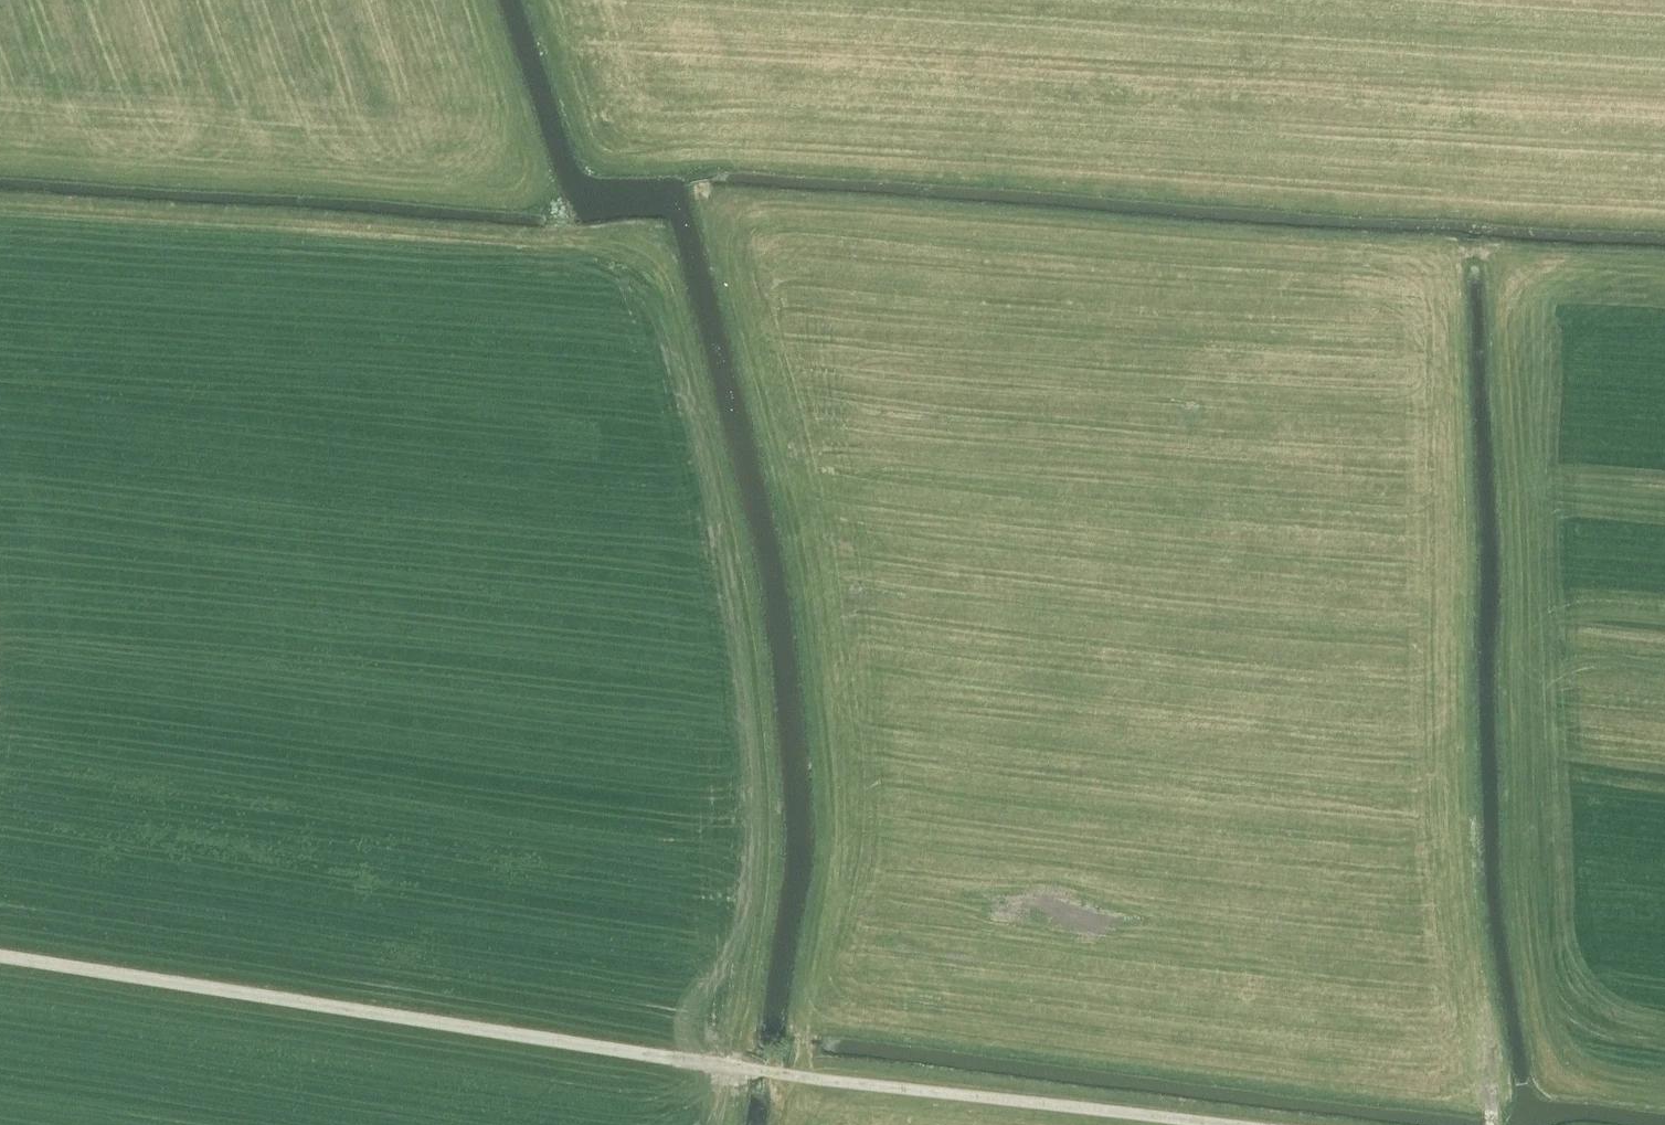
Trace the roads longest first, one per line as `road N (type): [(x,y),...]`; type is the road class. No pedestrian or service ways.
road 1 (track): [(1217,1124),(800,1078),(0,956)]

